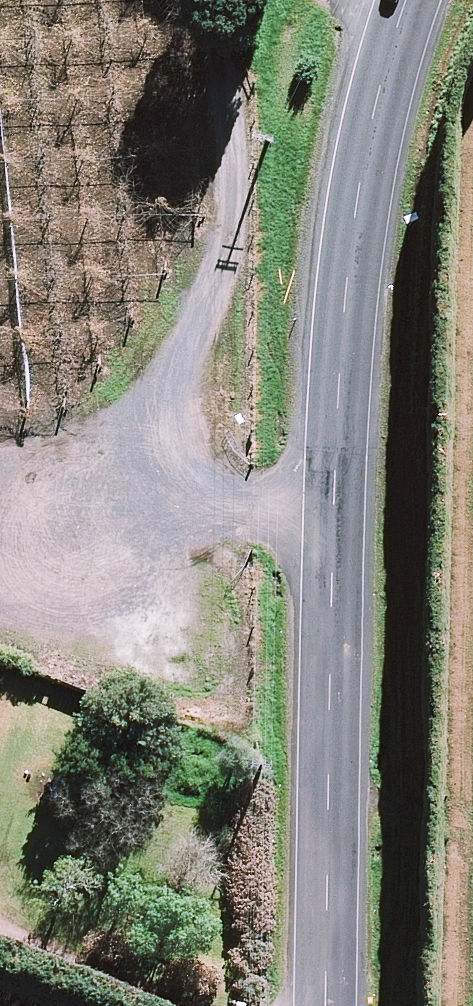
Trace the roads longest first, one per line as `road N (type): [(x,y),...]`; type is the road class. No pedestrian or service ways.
road 1 (unclassified): [(327,1005),(333,474),(348,278),(361,181),(408,0)]
road 2 (track): [(116,502),(170,402),(217,276),(228,212),(217,0)]
road 3 (track): [(333,515),(0,496)]

